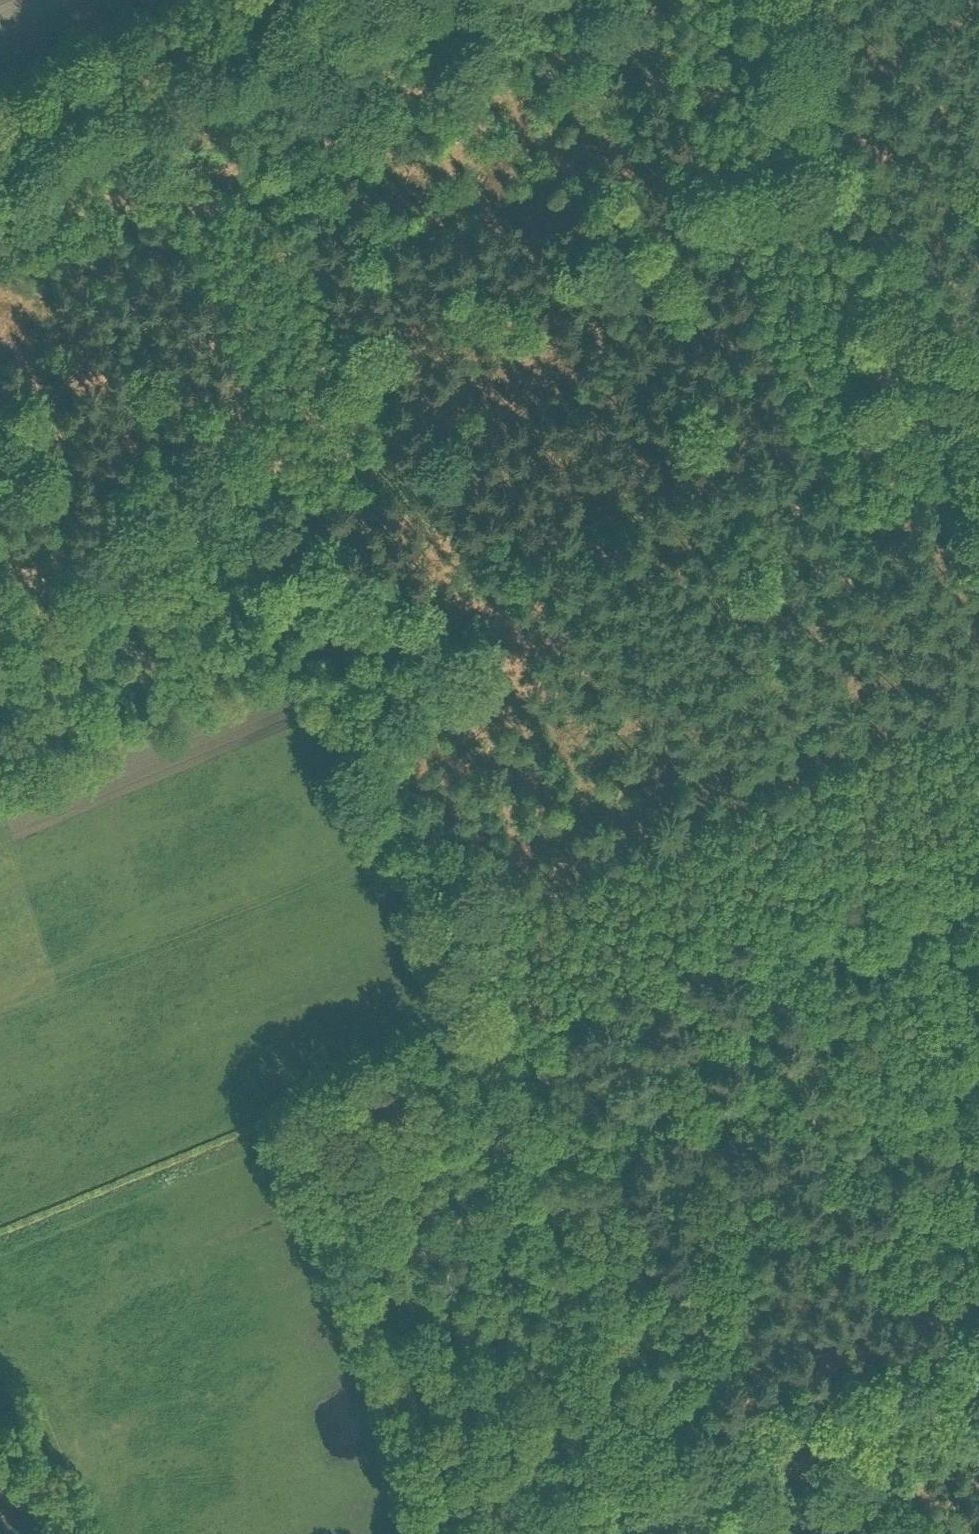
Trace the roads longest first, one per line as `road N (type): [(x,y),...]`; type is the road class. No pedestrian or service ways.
road 1 (unclassified): [(596,1533),(978,1377)]
road 2 (track): [(264,0),(0,120)]

